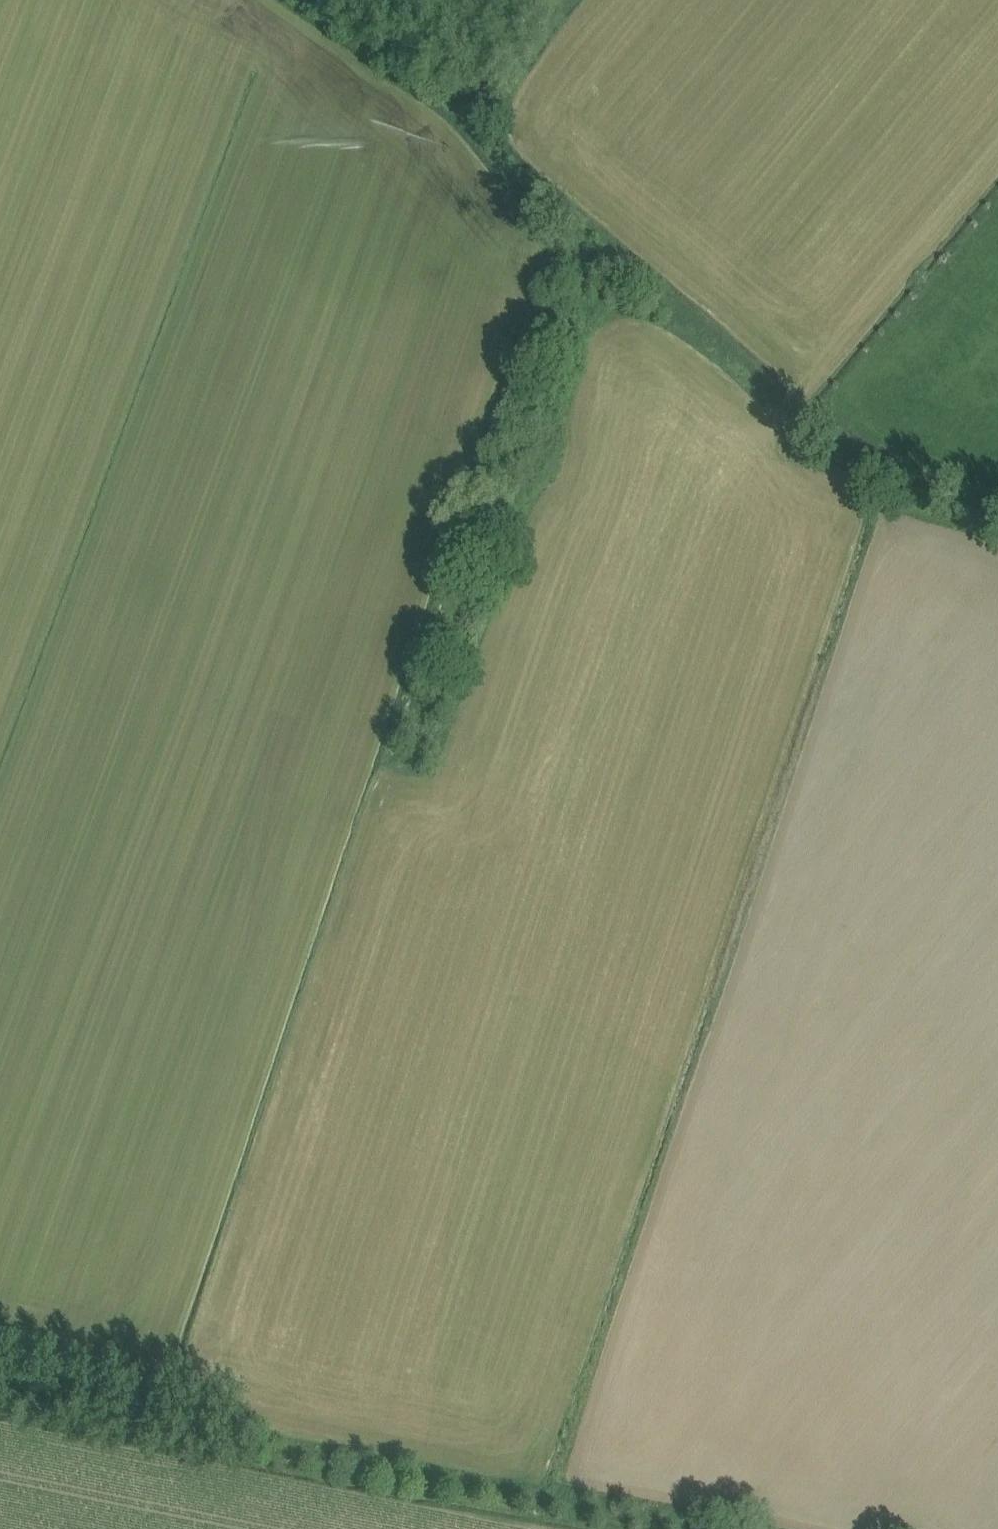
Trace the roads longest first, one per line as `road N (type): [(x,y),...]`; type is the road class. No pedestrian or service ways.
road 1 (track): [(0,1386),(709,1528)]
road 2 (track): [(997,509),(930,486),(754,372),(530,182)]

